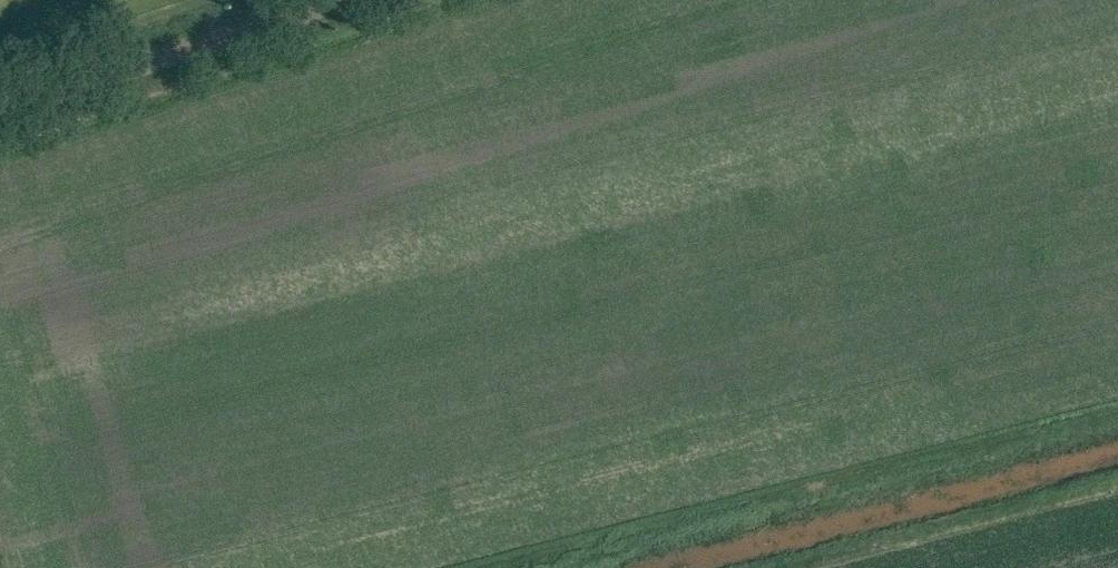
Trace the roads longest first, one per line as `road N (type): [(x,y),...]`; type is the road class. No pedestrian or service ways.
road 1 (unclassified): [(0,110),(338,0)]

